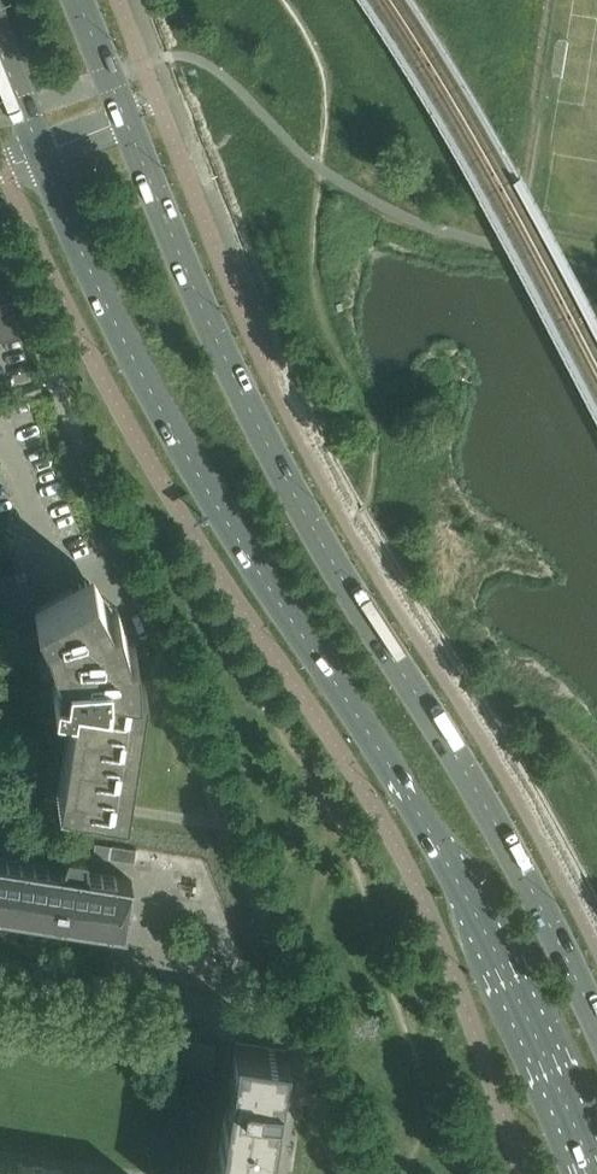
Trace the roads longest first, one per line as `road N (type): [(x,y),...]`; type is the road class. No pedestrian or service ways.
road 1 (secondary): [(42,153),(213,512),(392,771),(470,900),(590,1173)]
road 2 (secondary): [(596,1026),(520,866),(337,571),(255,415),(125,114)]
road 3 (residential): [(206,1004),(0,971)]
road 4 (secondary): [(125,114),(77,0)]

